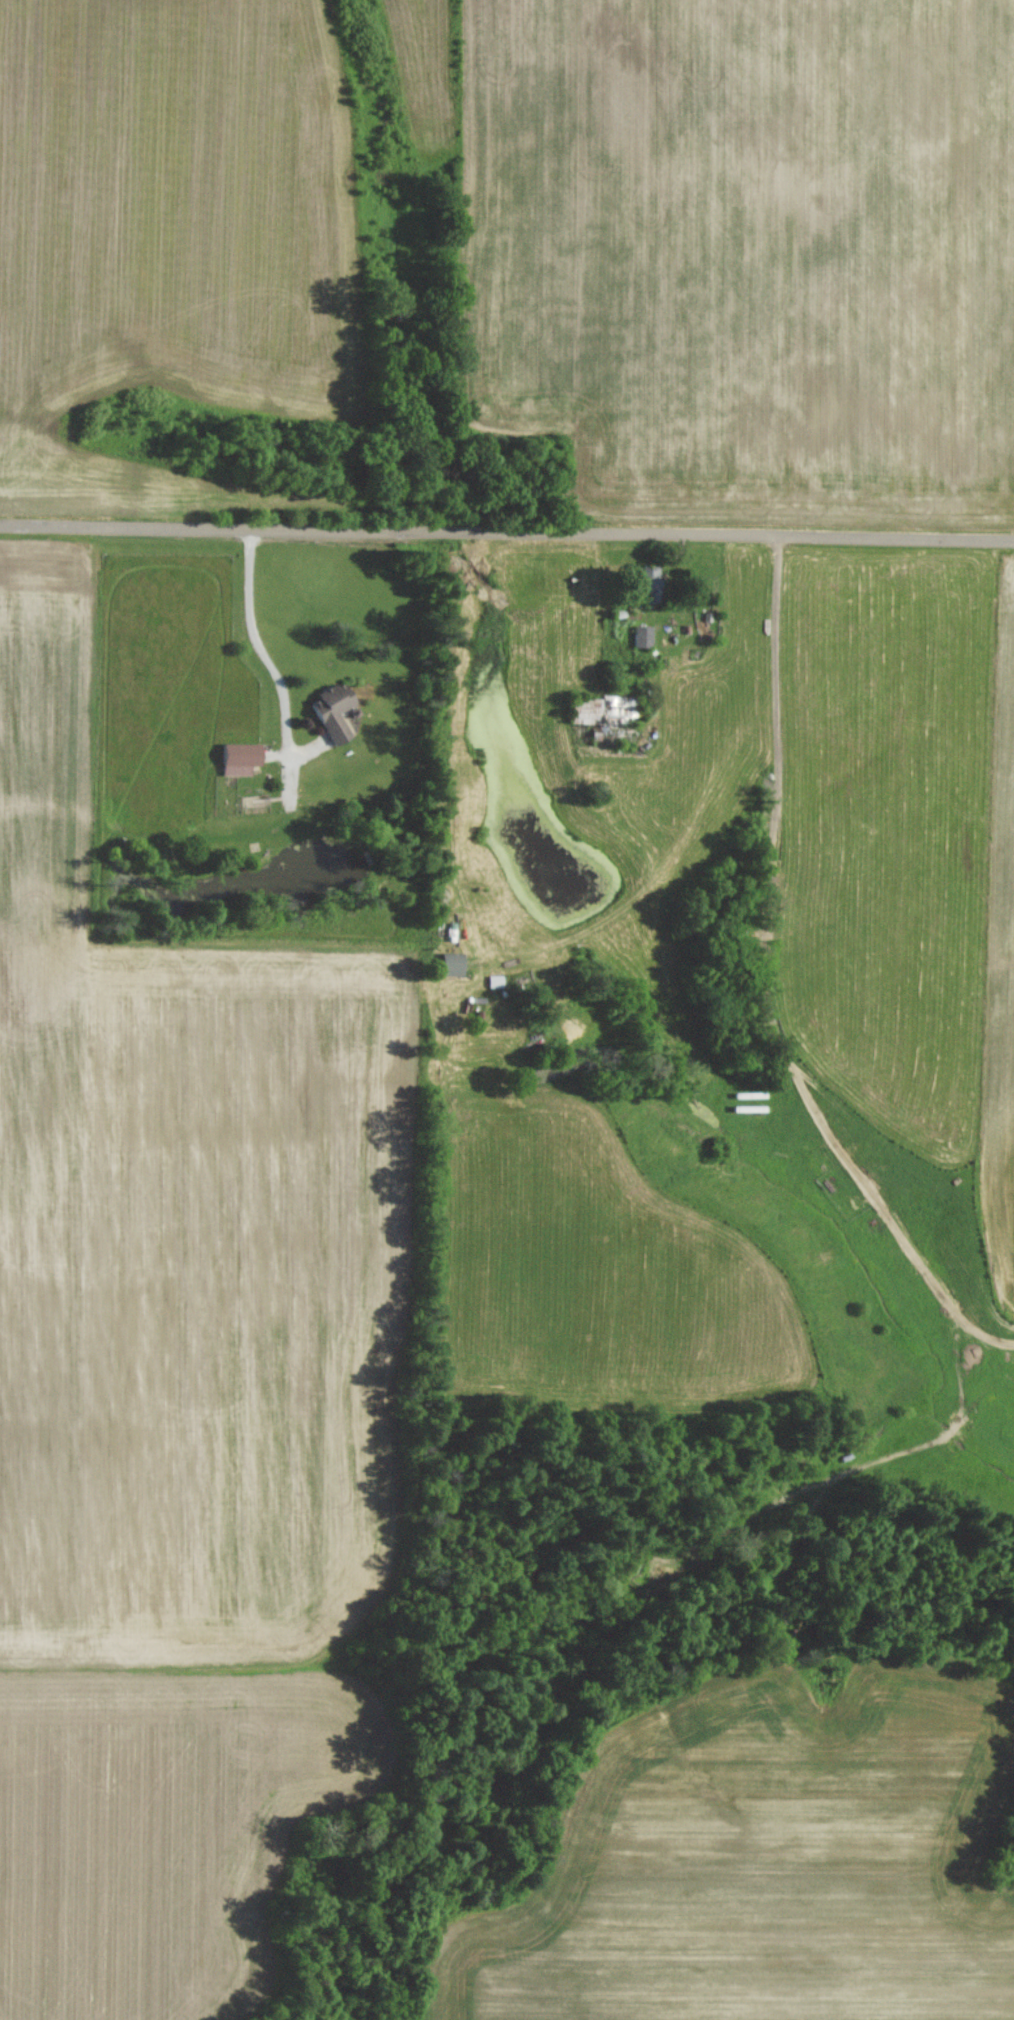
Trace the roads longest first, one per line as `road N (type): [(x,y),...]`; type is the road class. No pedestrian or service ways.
road 1 (residential): [(0,527),(1013,541)]

